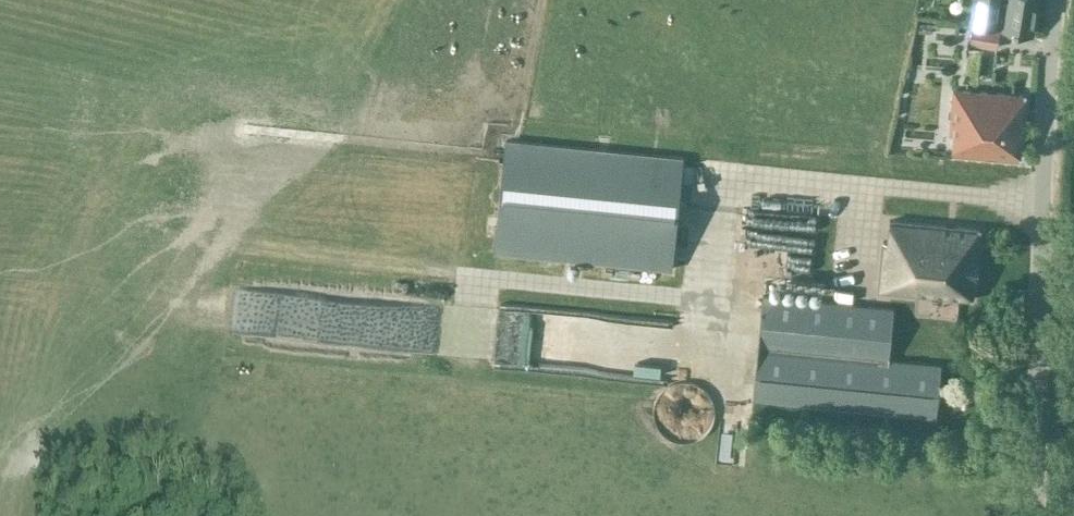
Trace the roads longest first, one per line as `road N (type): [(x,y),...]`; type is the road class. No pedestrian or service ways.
road 1 (residential): [(1033,515),(1056,0)]

